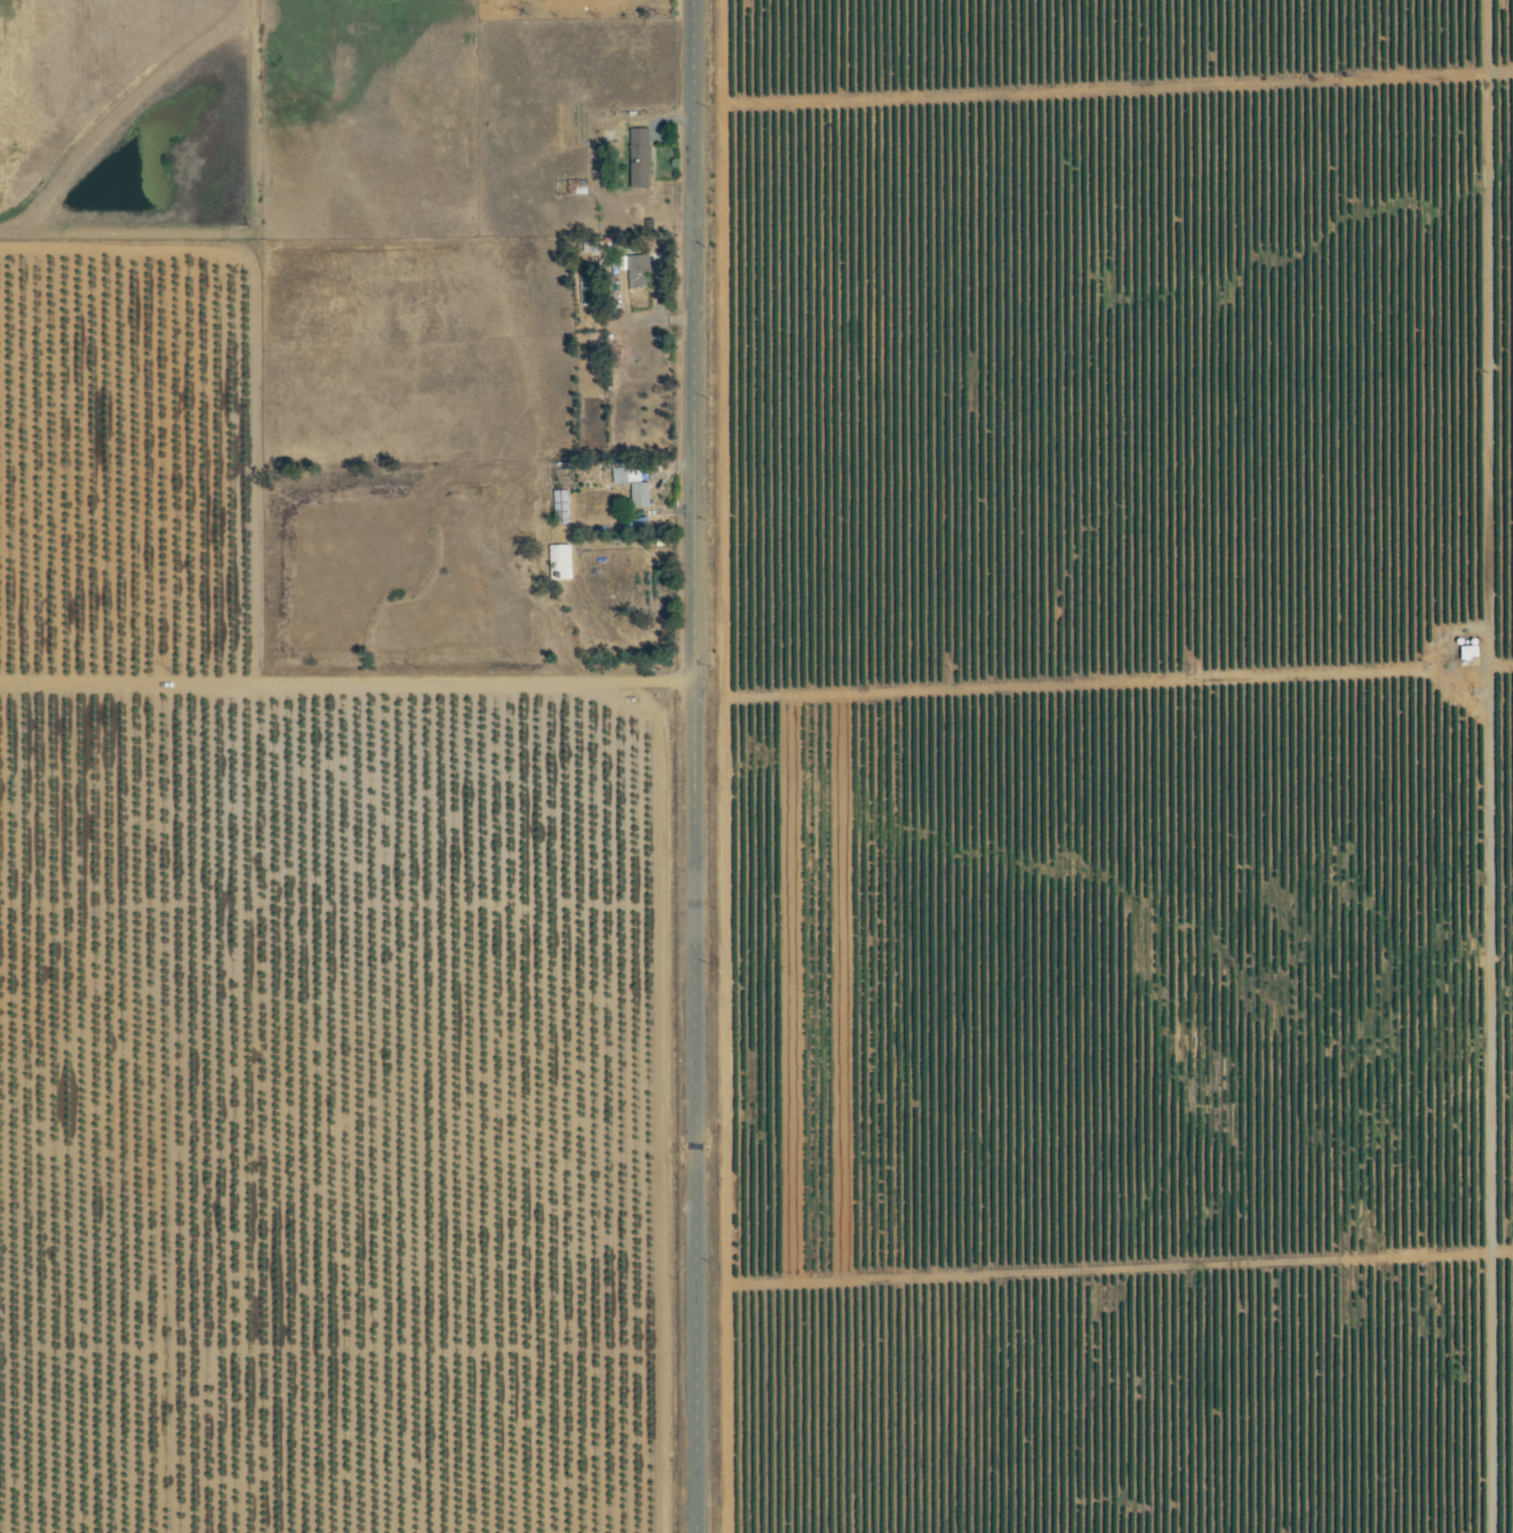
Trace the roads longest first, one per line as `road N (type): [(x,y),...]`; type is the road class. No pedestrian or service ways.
road 1 (residential): [(698,1532),(695,0)]

